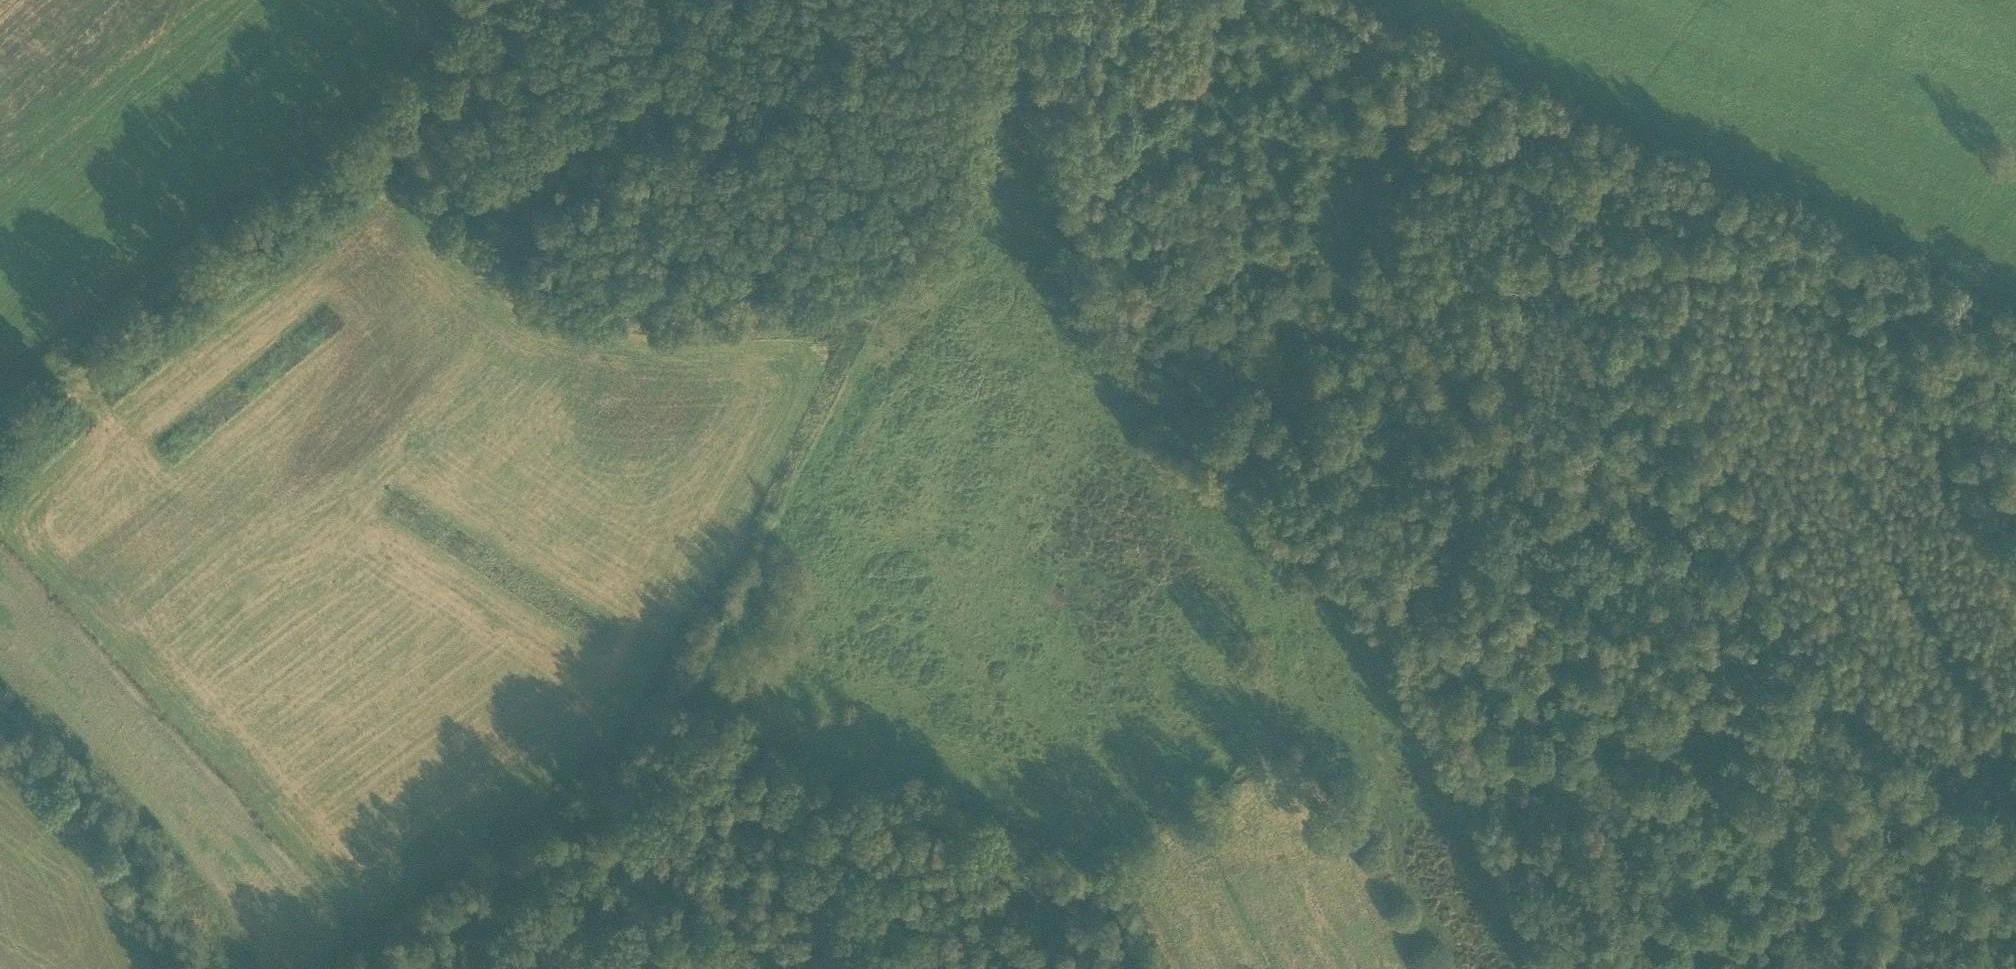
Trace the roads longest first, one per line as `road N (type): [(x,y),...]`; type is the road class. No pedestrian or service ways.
road 1 (track): [(0,457),(477,44)]
road 2 (track): [(1099,0),(1064,300)]

